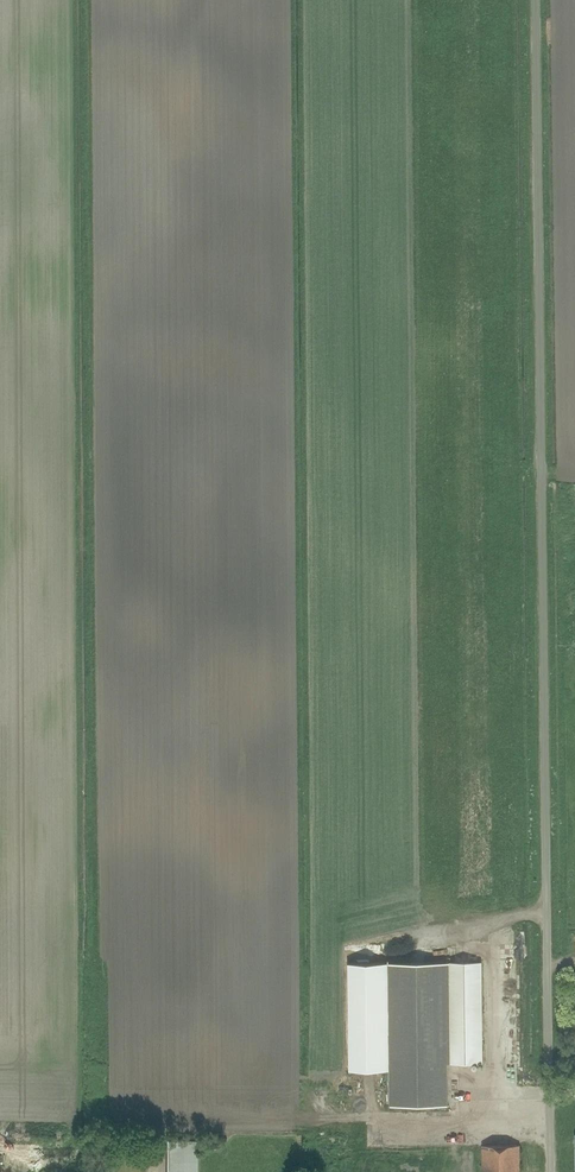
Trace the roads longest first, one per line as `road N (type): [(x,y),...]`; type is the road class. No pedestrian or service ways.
road 1 (unclassified): [(551,1171),(536,0)]

